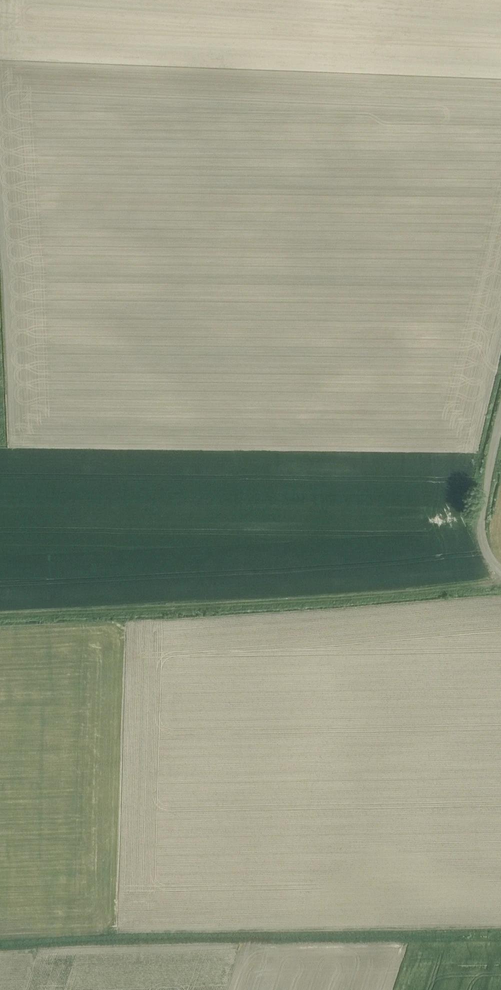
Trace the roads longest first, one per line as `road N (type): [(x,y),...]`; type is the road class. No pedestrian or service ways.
road 1 (track): [(500,572),(481,538),(500,419)]

